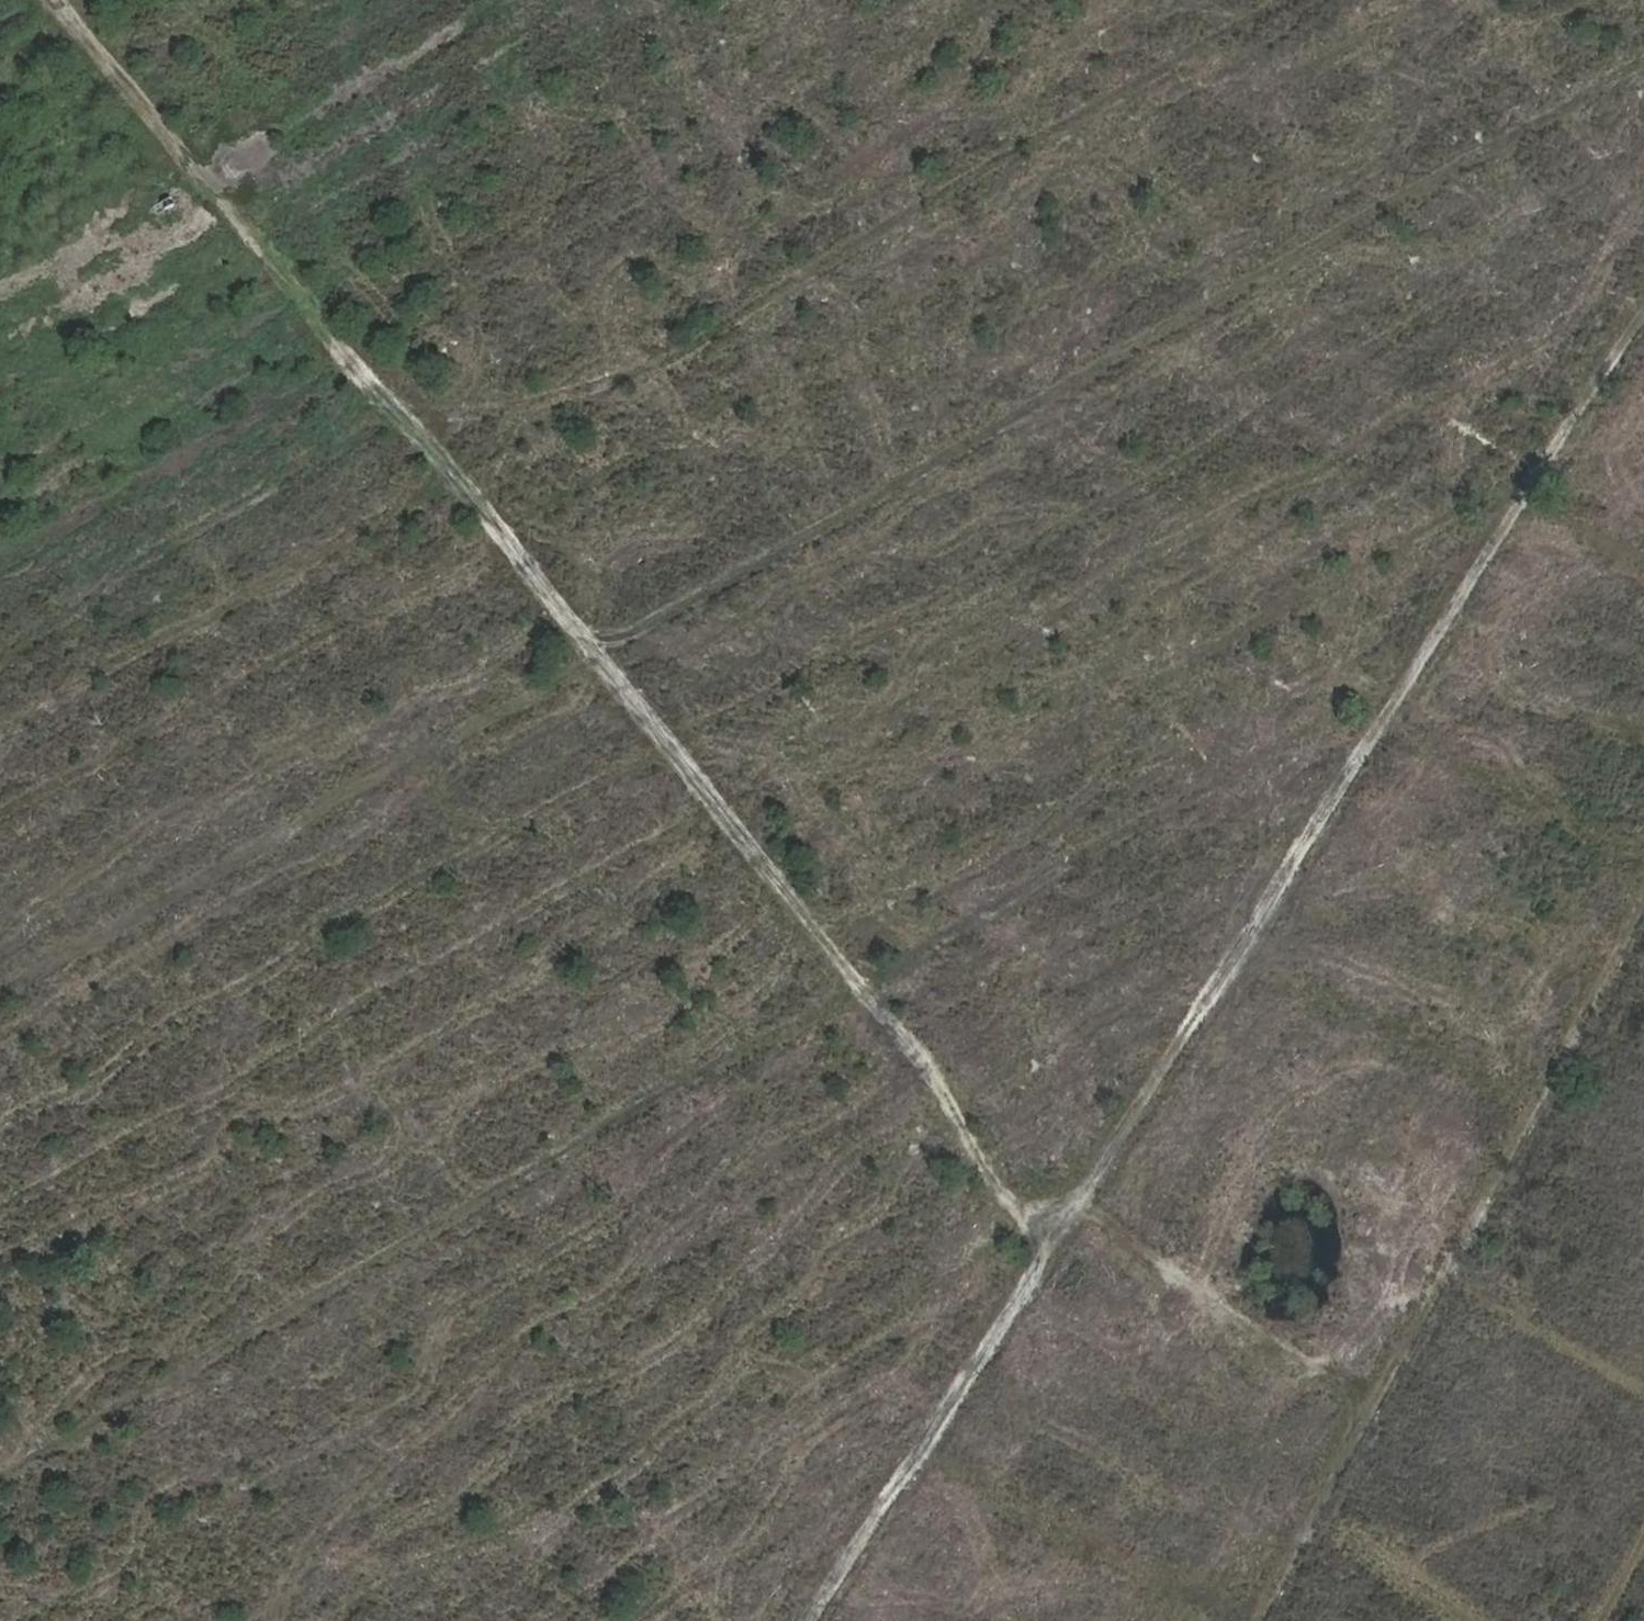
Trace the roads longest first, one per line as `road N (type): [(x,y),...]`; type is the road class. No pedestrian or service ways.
road 1 (track): [(1643,312),(811,1620)]
road 2 (track): [(1259,1620),(1643,908)]

